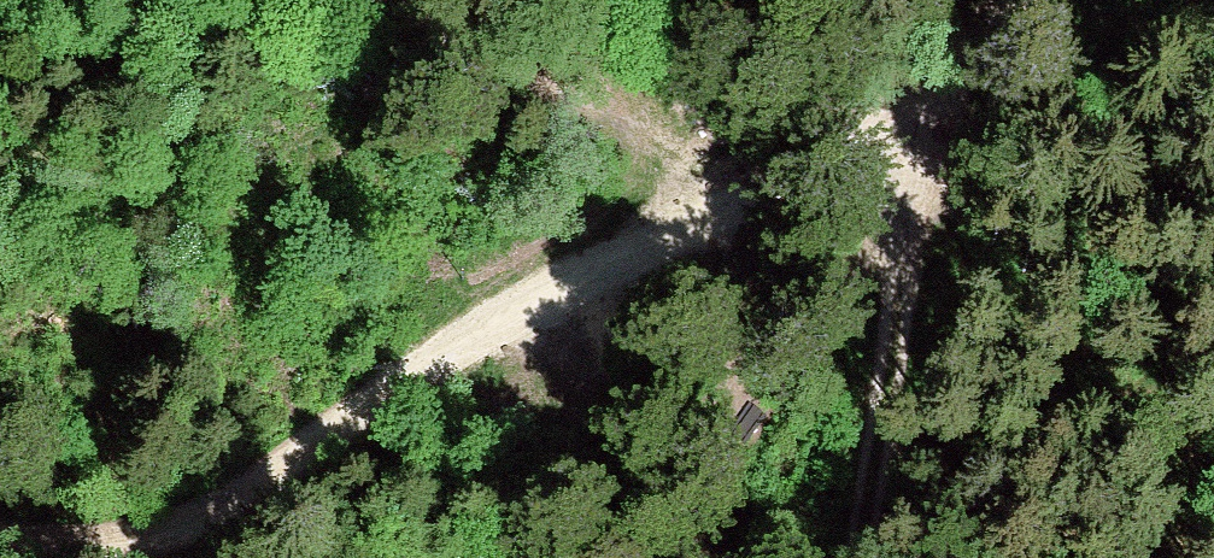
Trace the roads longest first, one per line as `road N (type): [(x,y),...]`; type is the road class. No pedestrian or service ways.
road 1 (track): [(0,524),(164,533),(783,162)]
road 2 (track): [(884,557),(886,515),(783,162)]
road 3 (track): [(783,162),(654,169),(443,0)]
road 4 (track): [(1083,0),(783,162)]
road 5 (track): [(783,162),(683,0)]

